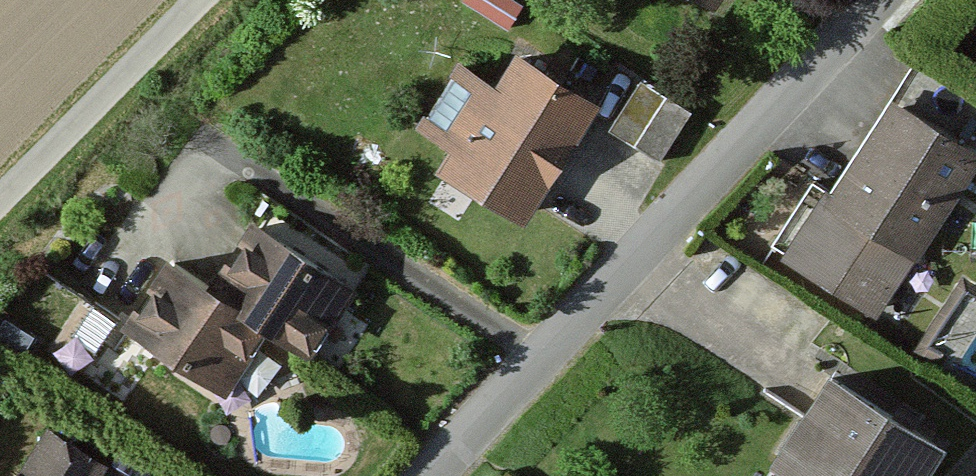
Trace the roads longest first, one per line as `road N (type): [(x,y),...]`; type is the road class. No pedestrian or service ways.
road 1 (residential): [(879,0),(433,475)]
road 2 (track): [(0,193),(194,0)]

